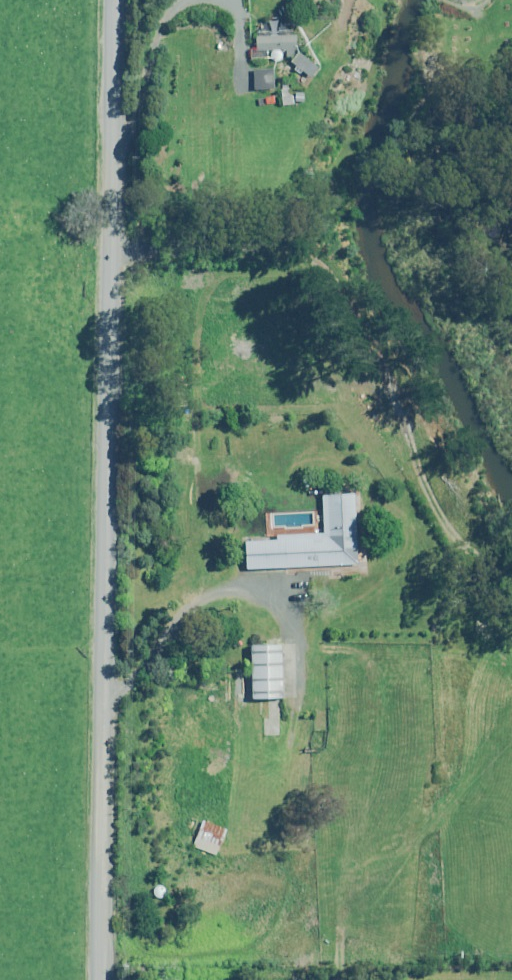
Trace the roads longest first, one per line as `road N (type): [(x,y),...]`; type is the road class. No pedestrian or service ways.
road 1 (tertiary): [(106,979),(112,0)]
road 2 (track): [(108,260),(294,267),(314,278),(441,516),(458,541),(511,581)]

